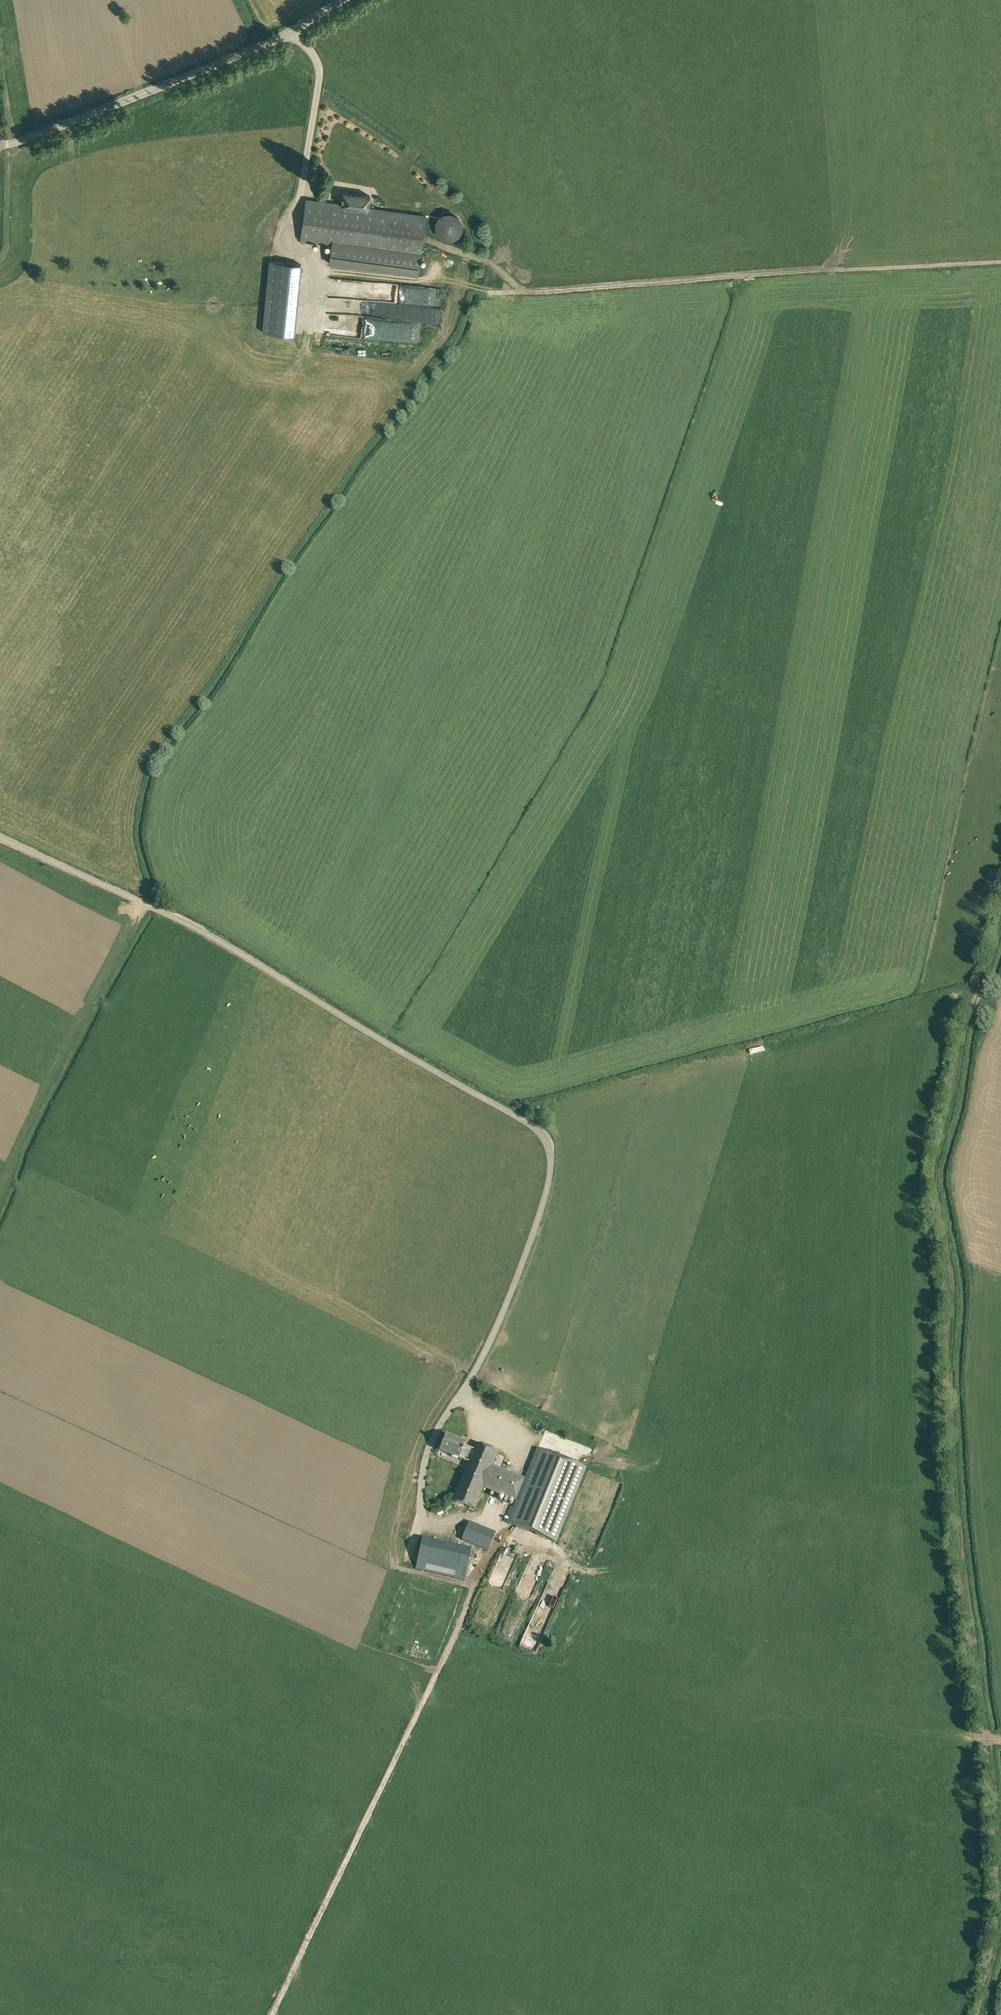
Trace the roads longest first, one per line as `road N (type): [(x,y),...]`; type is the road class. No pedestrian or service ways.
road 1 (unclassified): [(9,144),(257,49),(347,0)]

